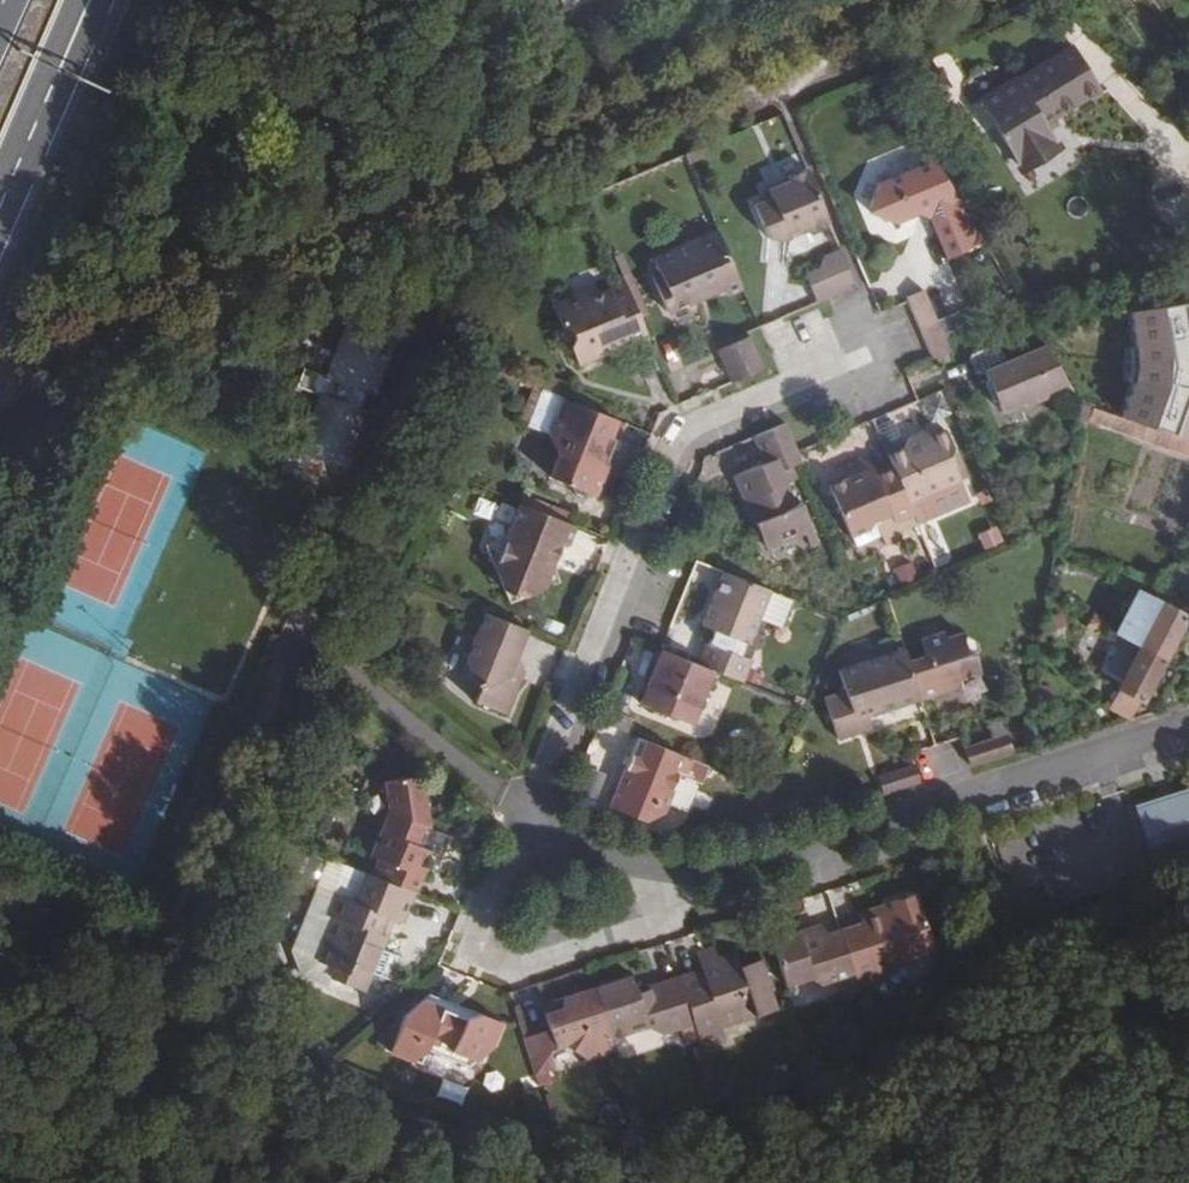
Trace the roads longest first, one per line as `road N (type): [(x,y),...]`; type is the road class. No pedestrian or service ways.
road 1 (residential): [(1188,723),(728,869),(636,867),(534,813),(679,437),(856,359)]
road 2 (trunk): [(0,226),(105,0)]
road 3 (trunk): [(0,194),(81,0)]

